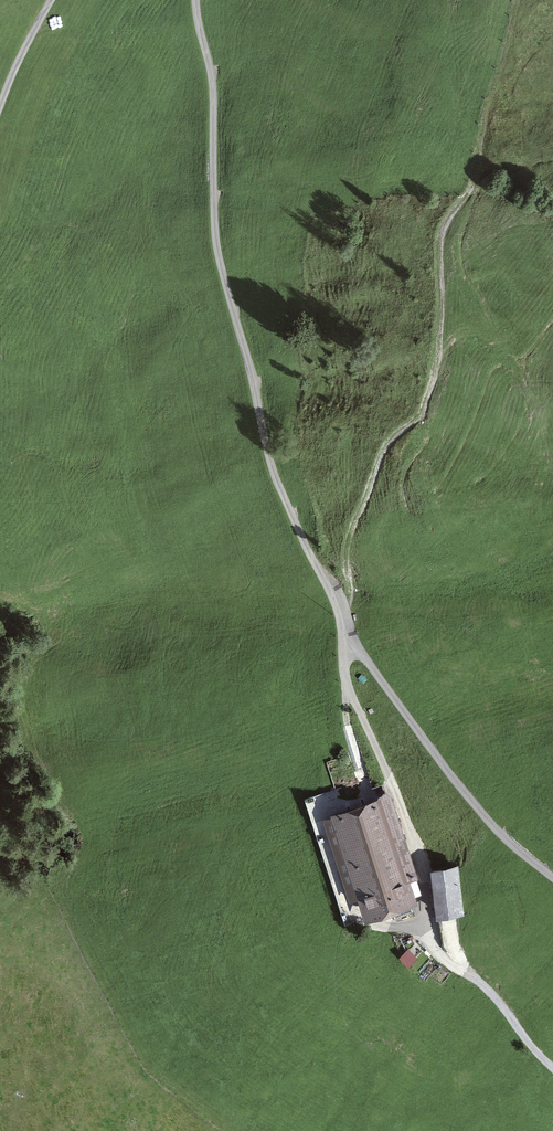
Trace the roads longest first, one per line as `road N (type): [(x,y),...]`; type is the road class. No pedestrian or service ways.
road 1 (track): [(552,876),(473,802),(350,641),(278,483),(216,241),(213,81),(197,0)]
road 2 (track): [(518,0),(470,183),(440,229),(441,354),(420,410),(384,440),(358,509),(343,615)]
road 3 (track): [(552,1067),(482,983),(428,936),(418,865),(350,695),(350,641)]
road 4 (track): [(53,0),(0,108)]

